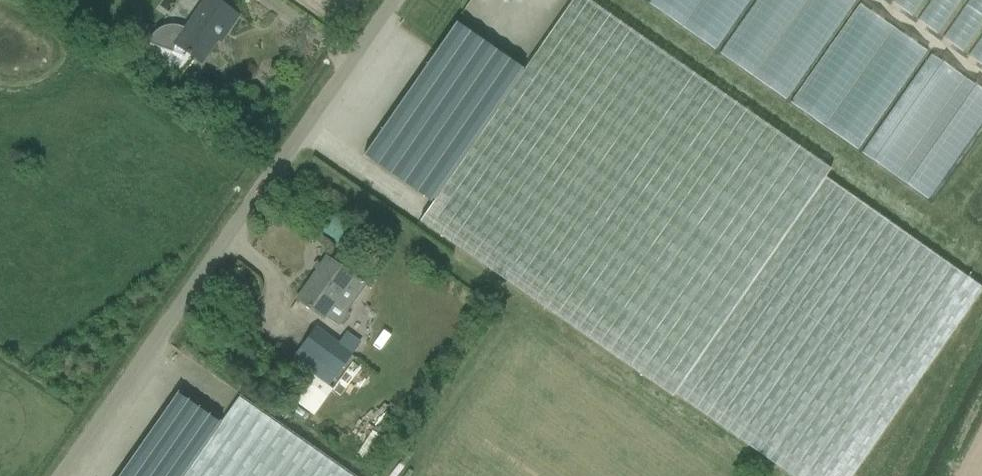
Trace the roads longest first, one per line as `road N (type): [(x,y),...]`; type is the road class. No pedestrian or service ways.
road 1 (unclassified): [(65,475),(400,0)]

